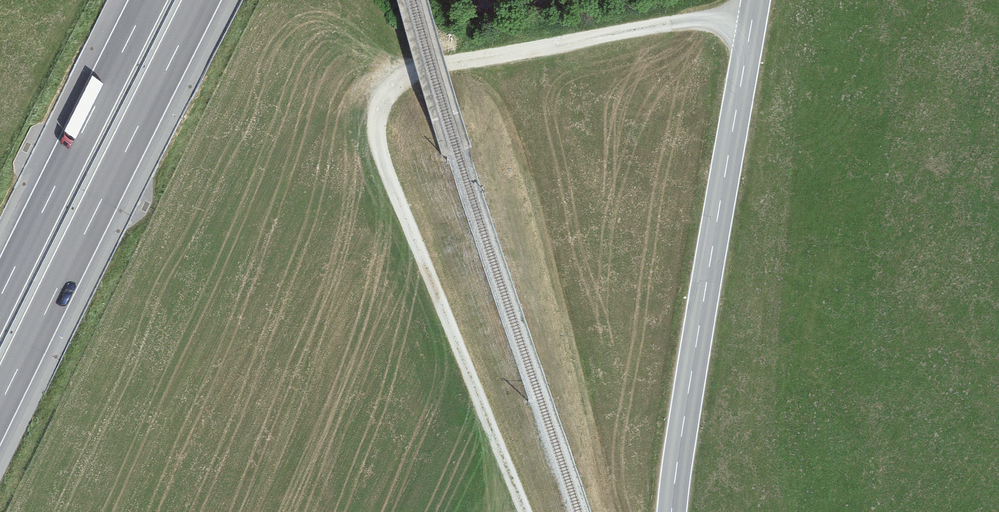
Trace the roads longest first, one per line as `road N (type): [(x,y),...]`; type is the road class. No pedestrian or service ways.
road 1 (track): [(752,24),(694,18),(444,63),(413,73),(384,98),(377,120),(386,168),(524,511)]
road 2 (primary): [(755,0),(672,511)]
road 3 (motorway): [(0,407),(202,0)]
road 4 (motorway): [(148,0),(0,296)]

